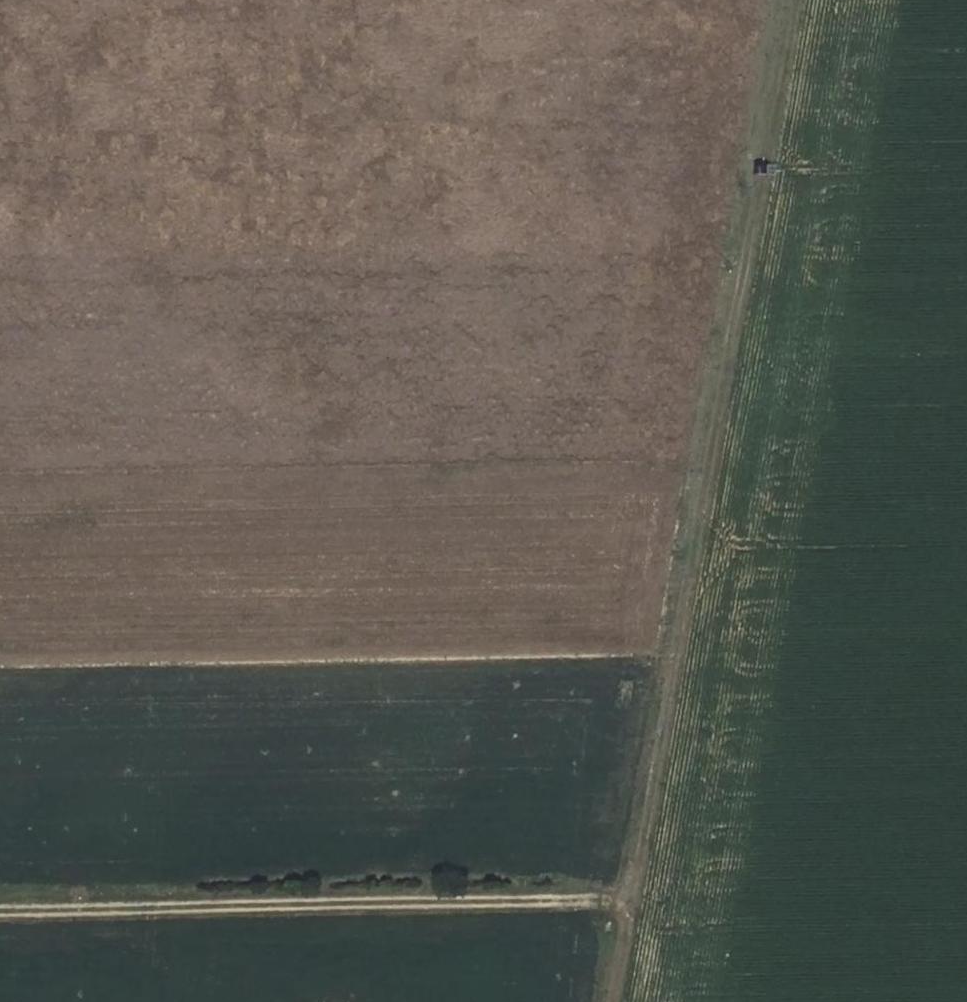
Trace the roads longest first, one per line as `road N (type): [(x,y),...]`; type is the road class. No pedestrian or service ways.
road 1 (track): [(0,911),(549,901)]

